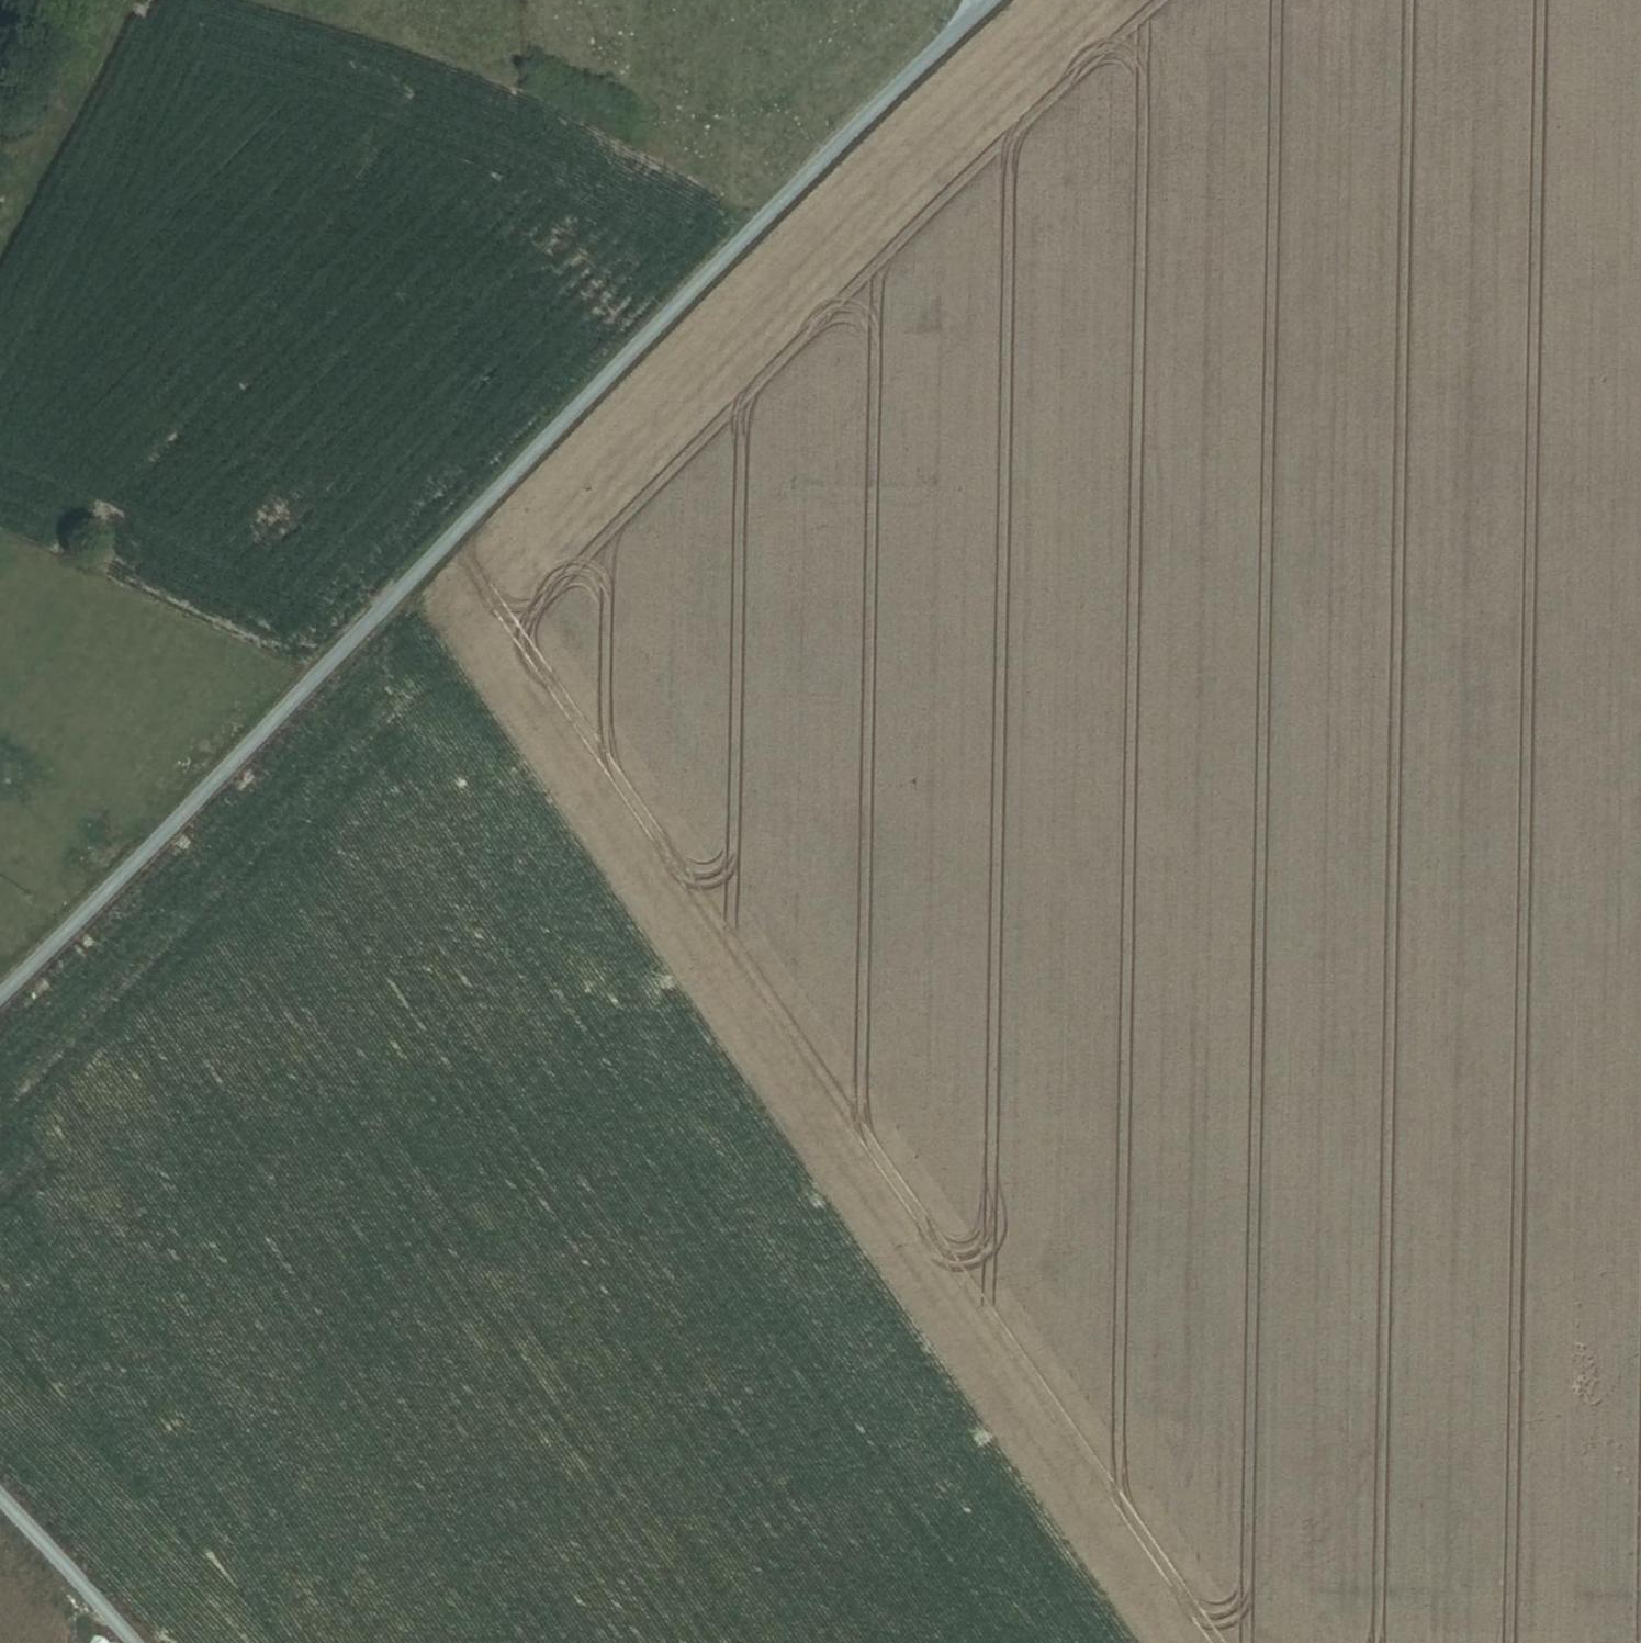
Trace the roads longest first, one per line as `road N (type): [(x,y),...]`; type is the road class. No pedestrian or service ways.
road 1 (unclassified): [(982,0),(0,992)]
road 2 (unclassified): [(0,1512),(123,1642)]

